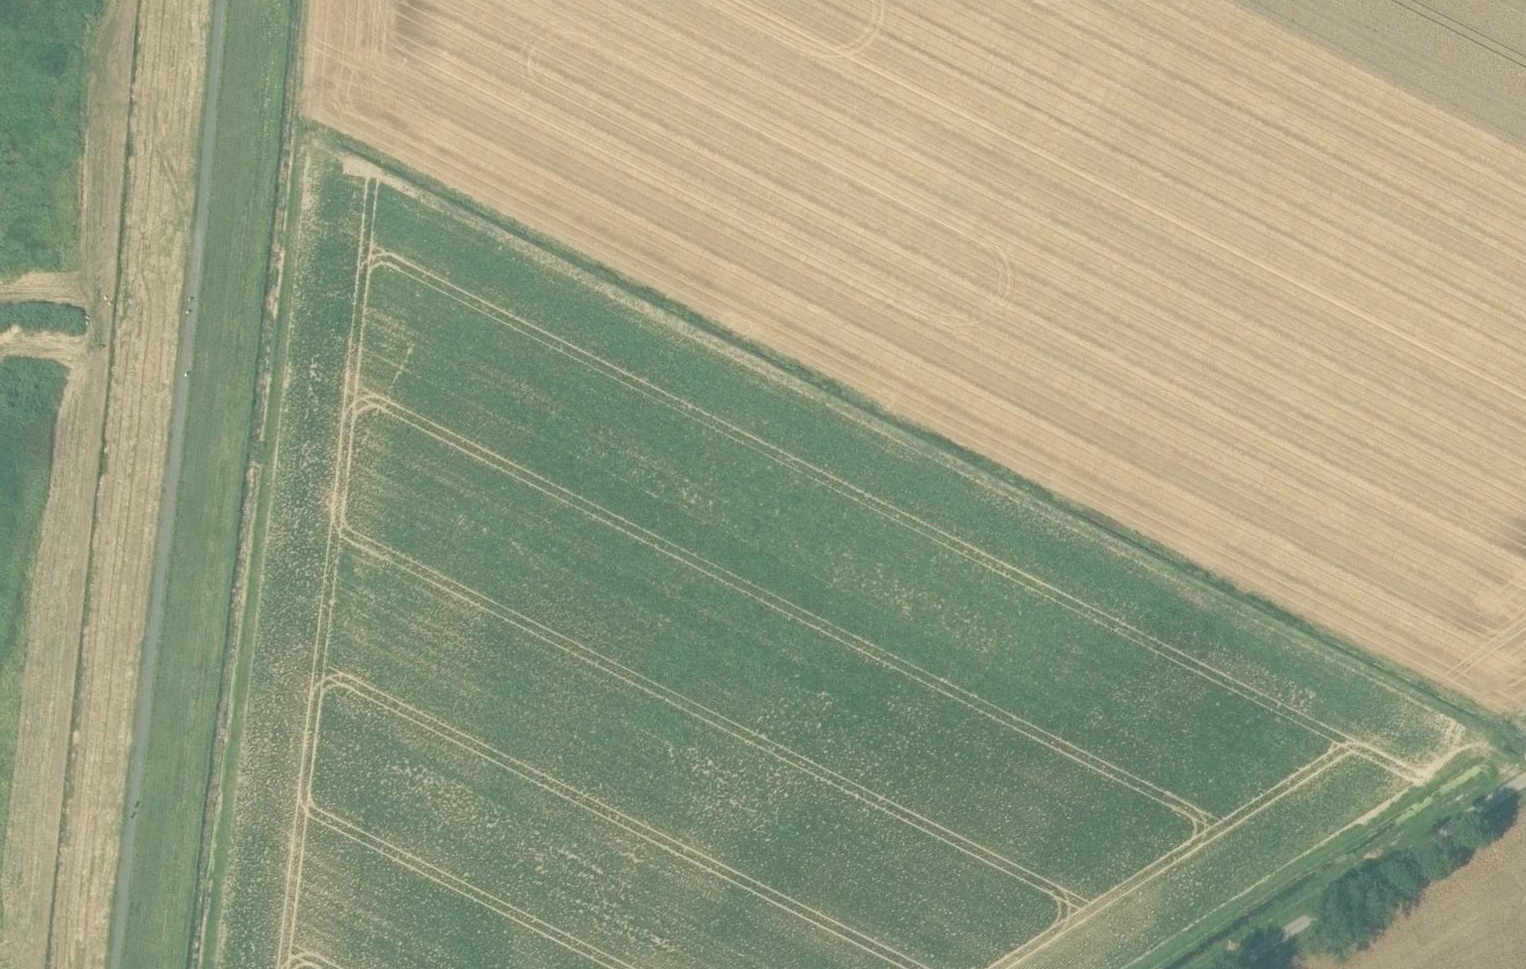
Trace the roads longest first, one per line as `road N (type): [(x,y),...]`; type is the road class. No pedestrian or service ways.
road 1 (unclassified): [(1240,968),(1525,780)]

